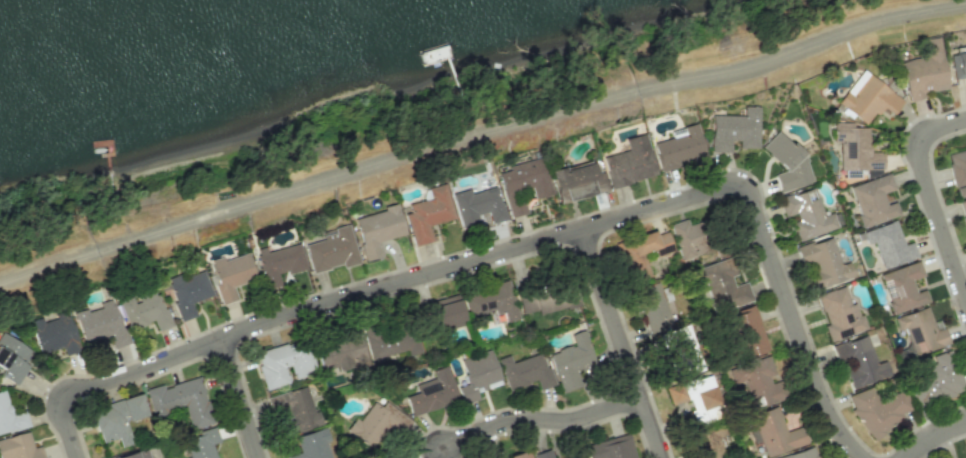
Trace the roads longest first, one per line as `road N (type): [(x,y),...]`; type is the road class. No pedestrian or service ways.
road 1 (residential): [(863,457),(820,392),(745,181),(270,322),(60,397),(80,457)]
road 2 (residential): [(582,229),(663,457)]
road 3 (residential): [(965,120),(912,139),(965,302)]
road 4 (residential): [(642,397),(576,420),(498,425),(445,451)]
road 5 (residential): [(219,339),(257,457)]

